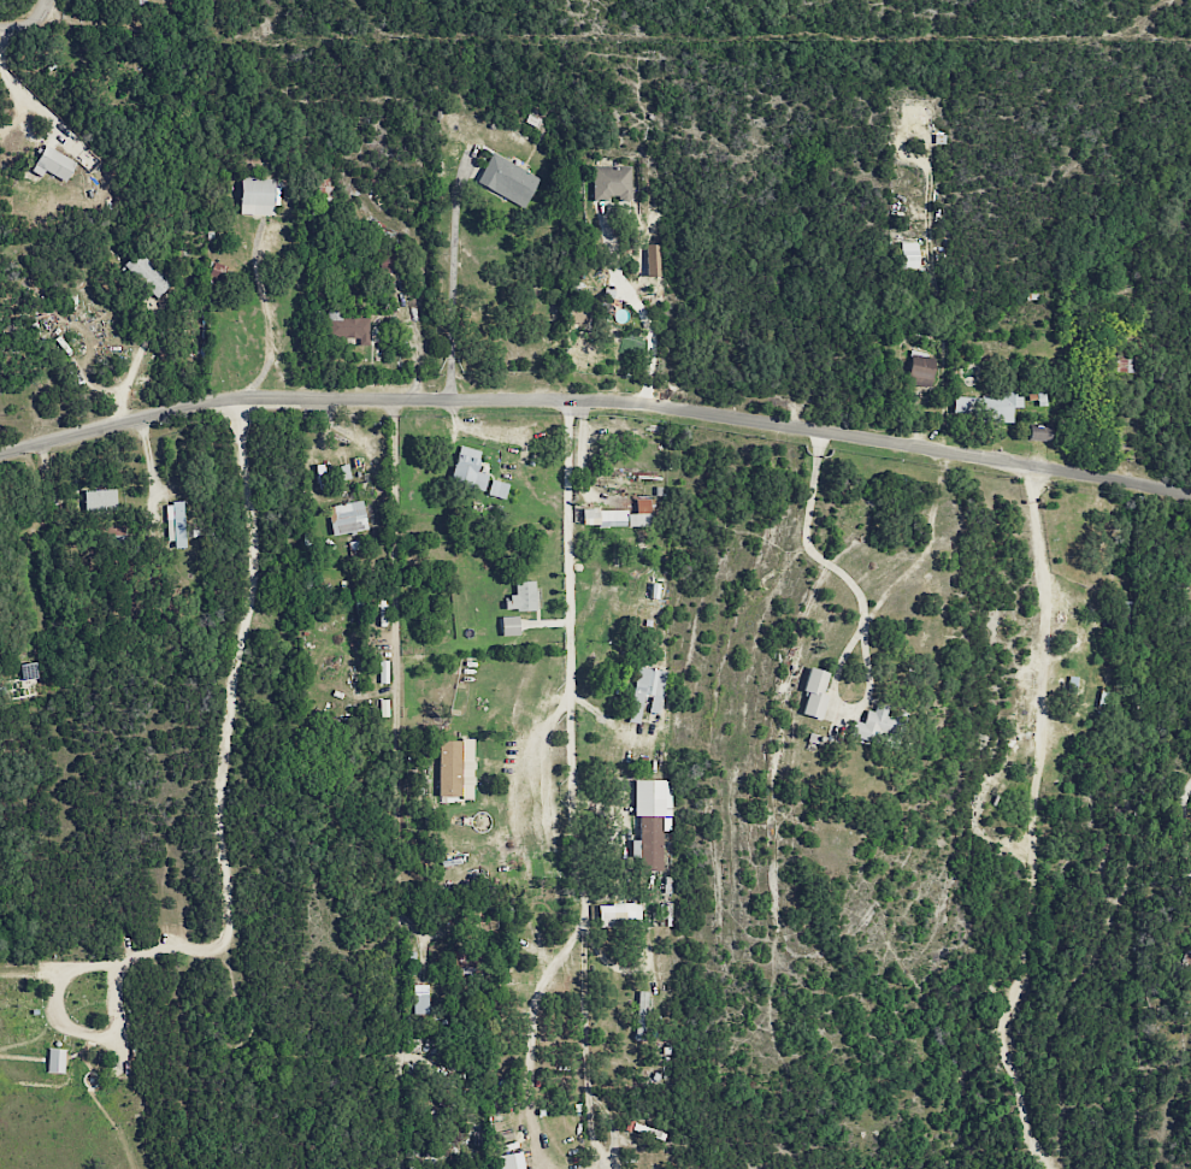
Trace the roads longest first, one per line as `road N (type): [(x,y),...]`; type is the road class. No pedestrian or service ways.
road 1 (residential): [(1190,494),(606,400),(237,398),(0,454)]

